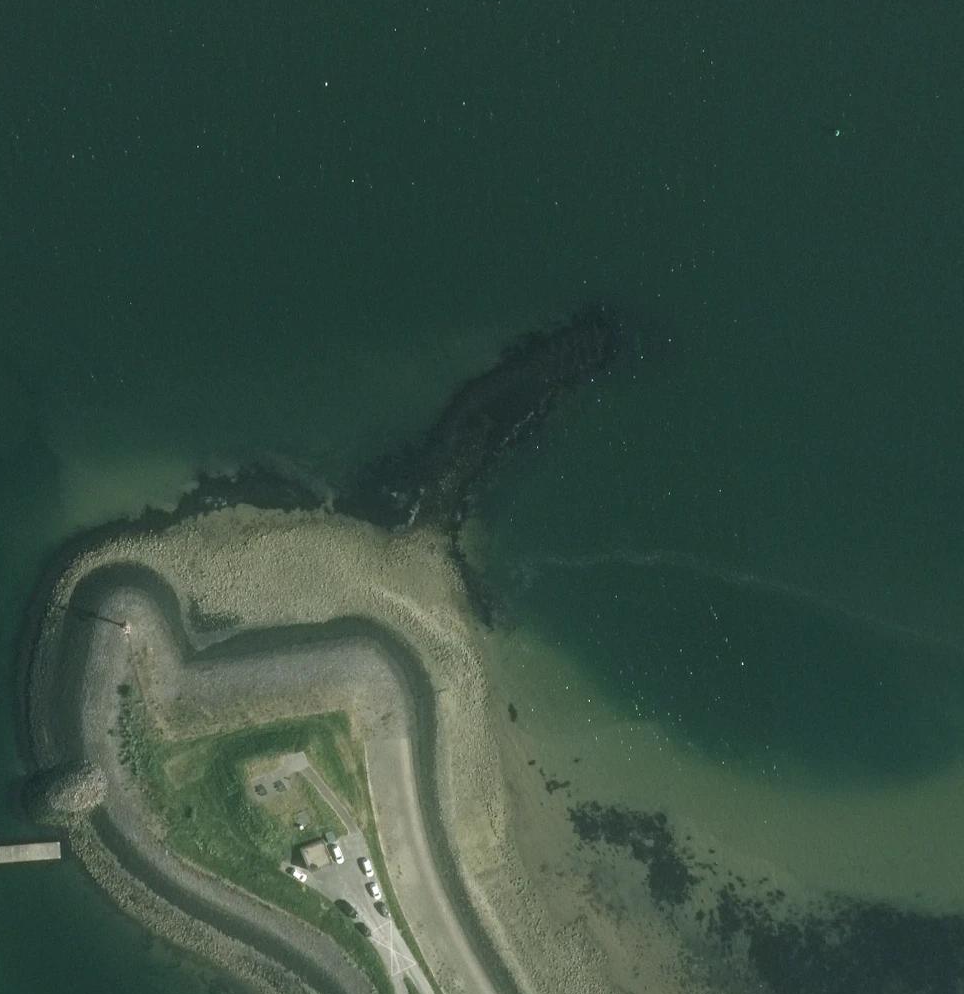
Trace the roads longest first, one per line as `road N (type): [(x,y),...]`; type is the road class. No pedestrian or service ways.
road 1 (unclassified): [(428,993),(412,965),(389,948),(349,866)]

